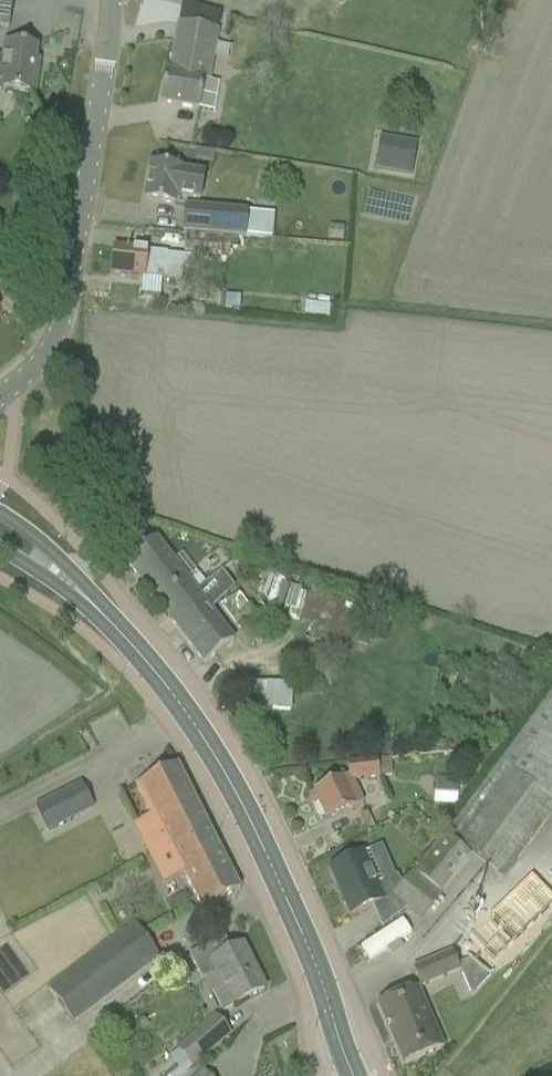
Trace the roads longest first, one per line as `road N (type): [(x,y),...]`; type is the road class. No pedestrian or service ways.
road 1 (primary): [(355,1075),(233,790),(141,658),(79,593)]
road 2 (unclassified): [(0,399),(49,344),(66,301),(112,0)]

